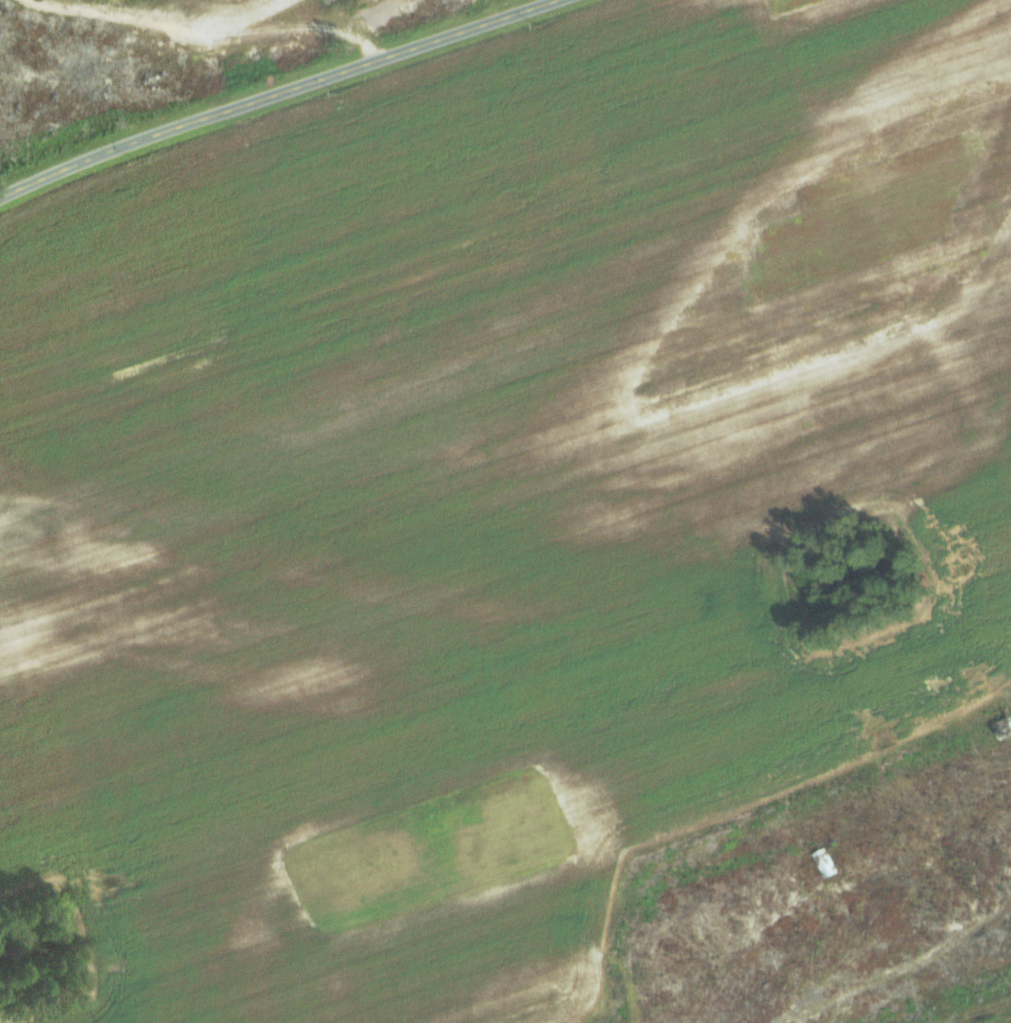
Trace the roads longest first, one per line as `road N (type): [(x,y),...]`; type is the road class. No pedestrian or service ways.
road 1 (residential): [(0,195),(102,152),(555,0)]

